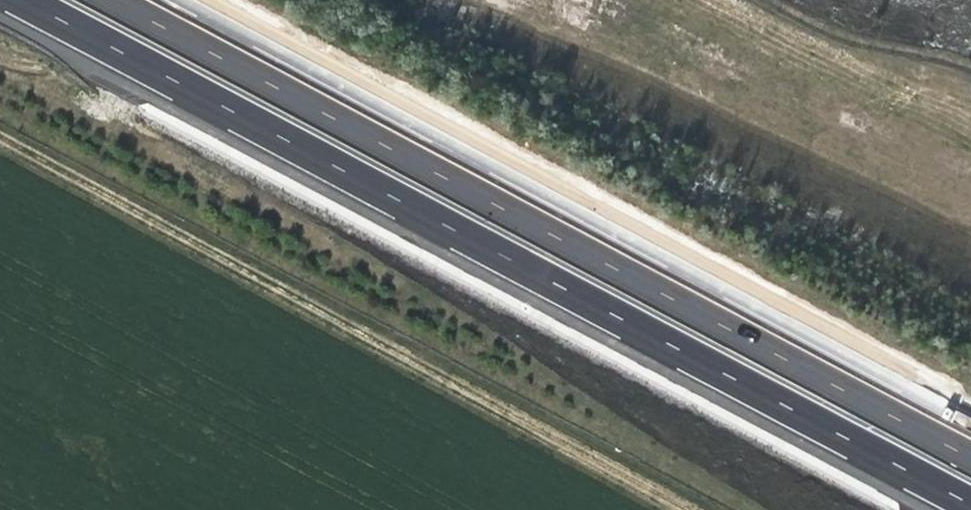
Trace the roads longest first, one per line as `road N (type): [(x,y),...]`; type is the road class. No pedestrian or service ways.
road 1 (motorway): [(25,0),(970,504)]
road 2 (motorway): [(970,450),(127,0)]
road 3 (track): [(0,140),(670,509)]

